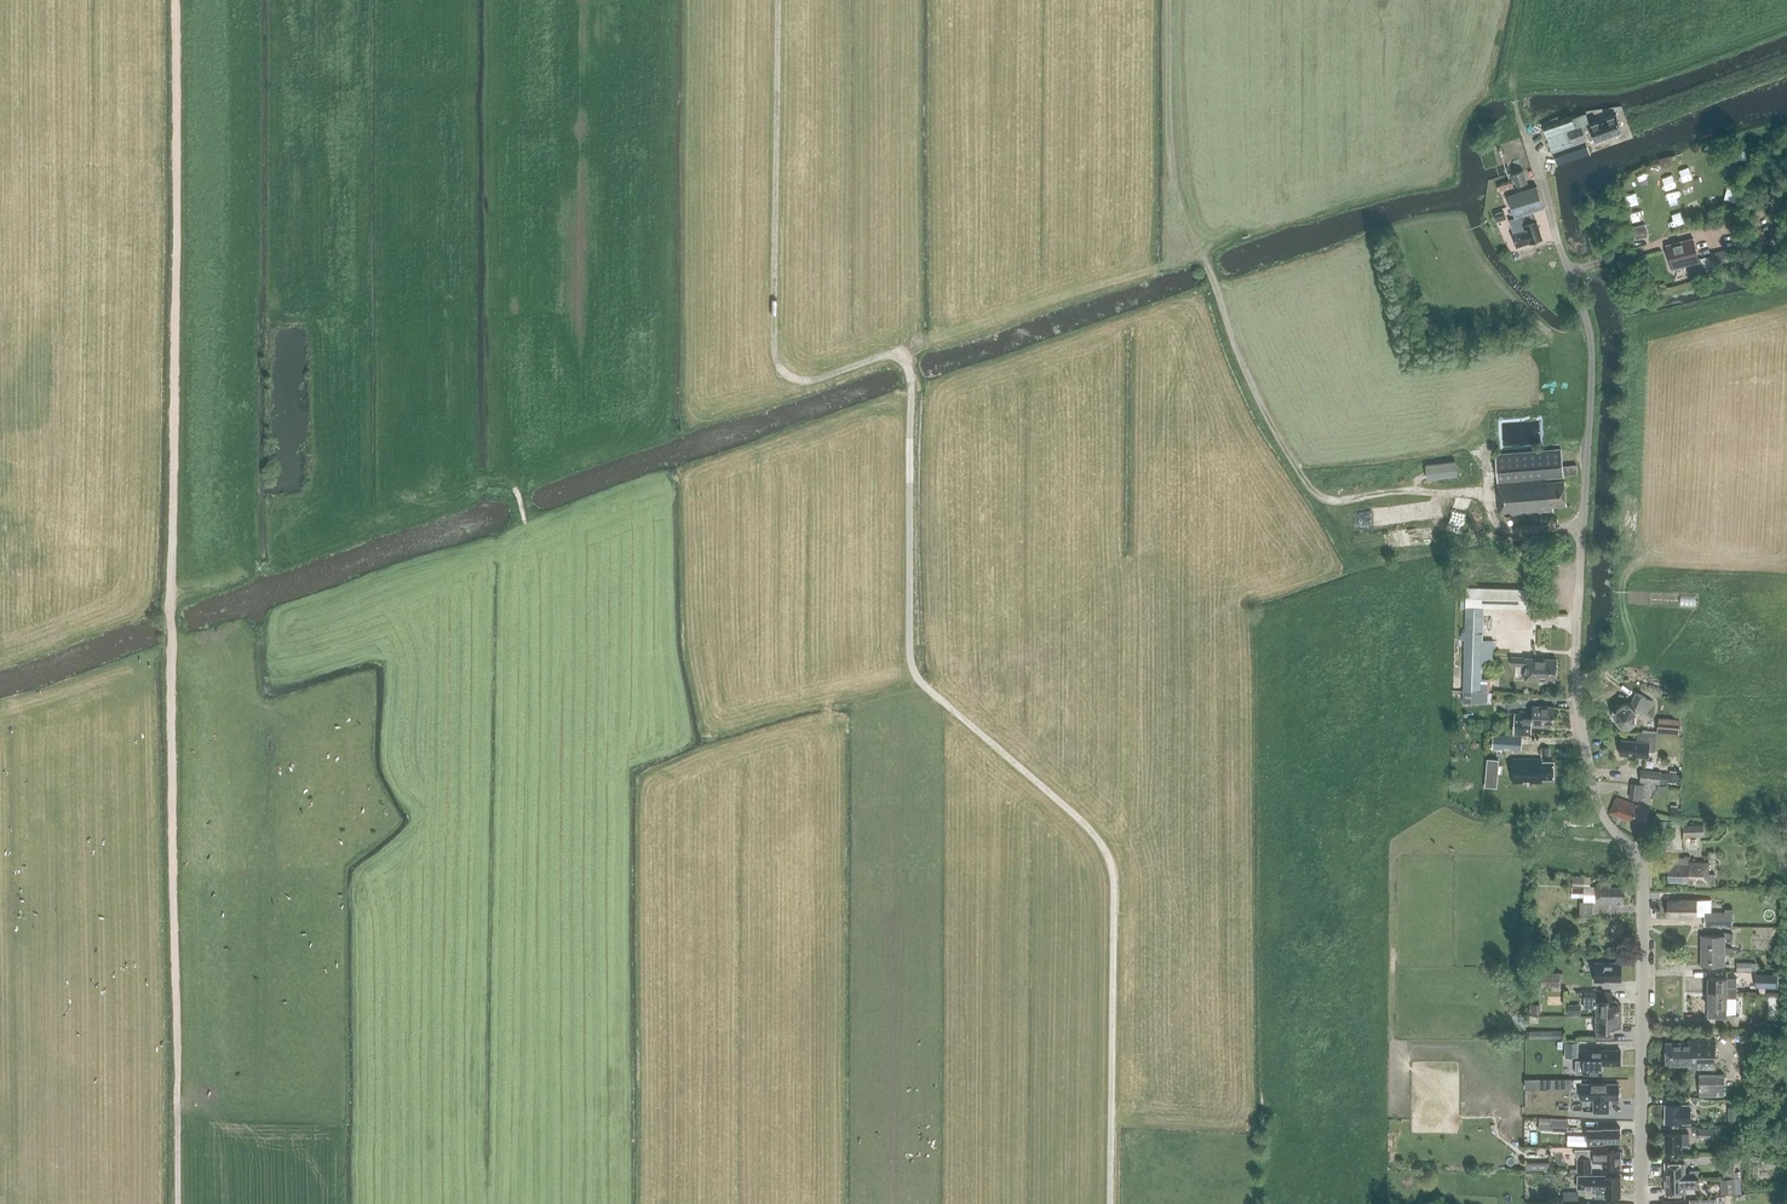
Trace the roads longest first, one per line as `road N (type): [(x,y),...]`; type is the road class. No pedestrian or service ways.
road 1 (residential): [(1641,1203),(1639,868),(1602,814),(1575,699),(1591,345),(1523,127)]

